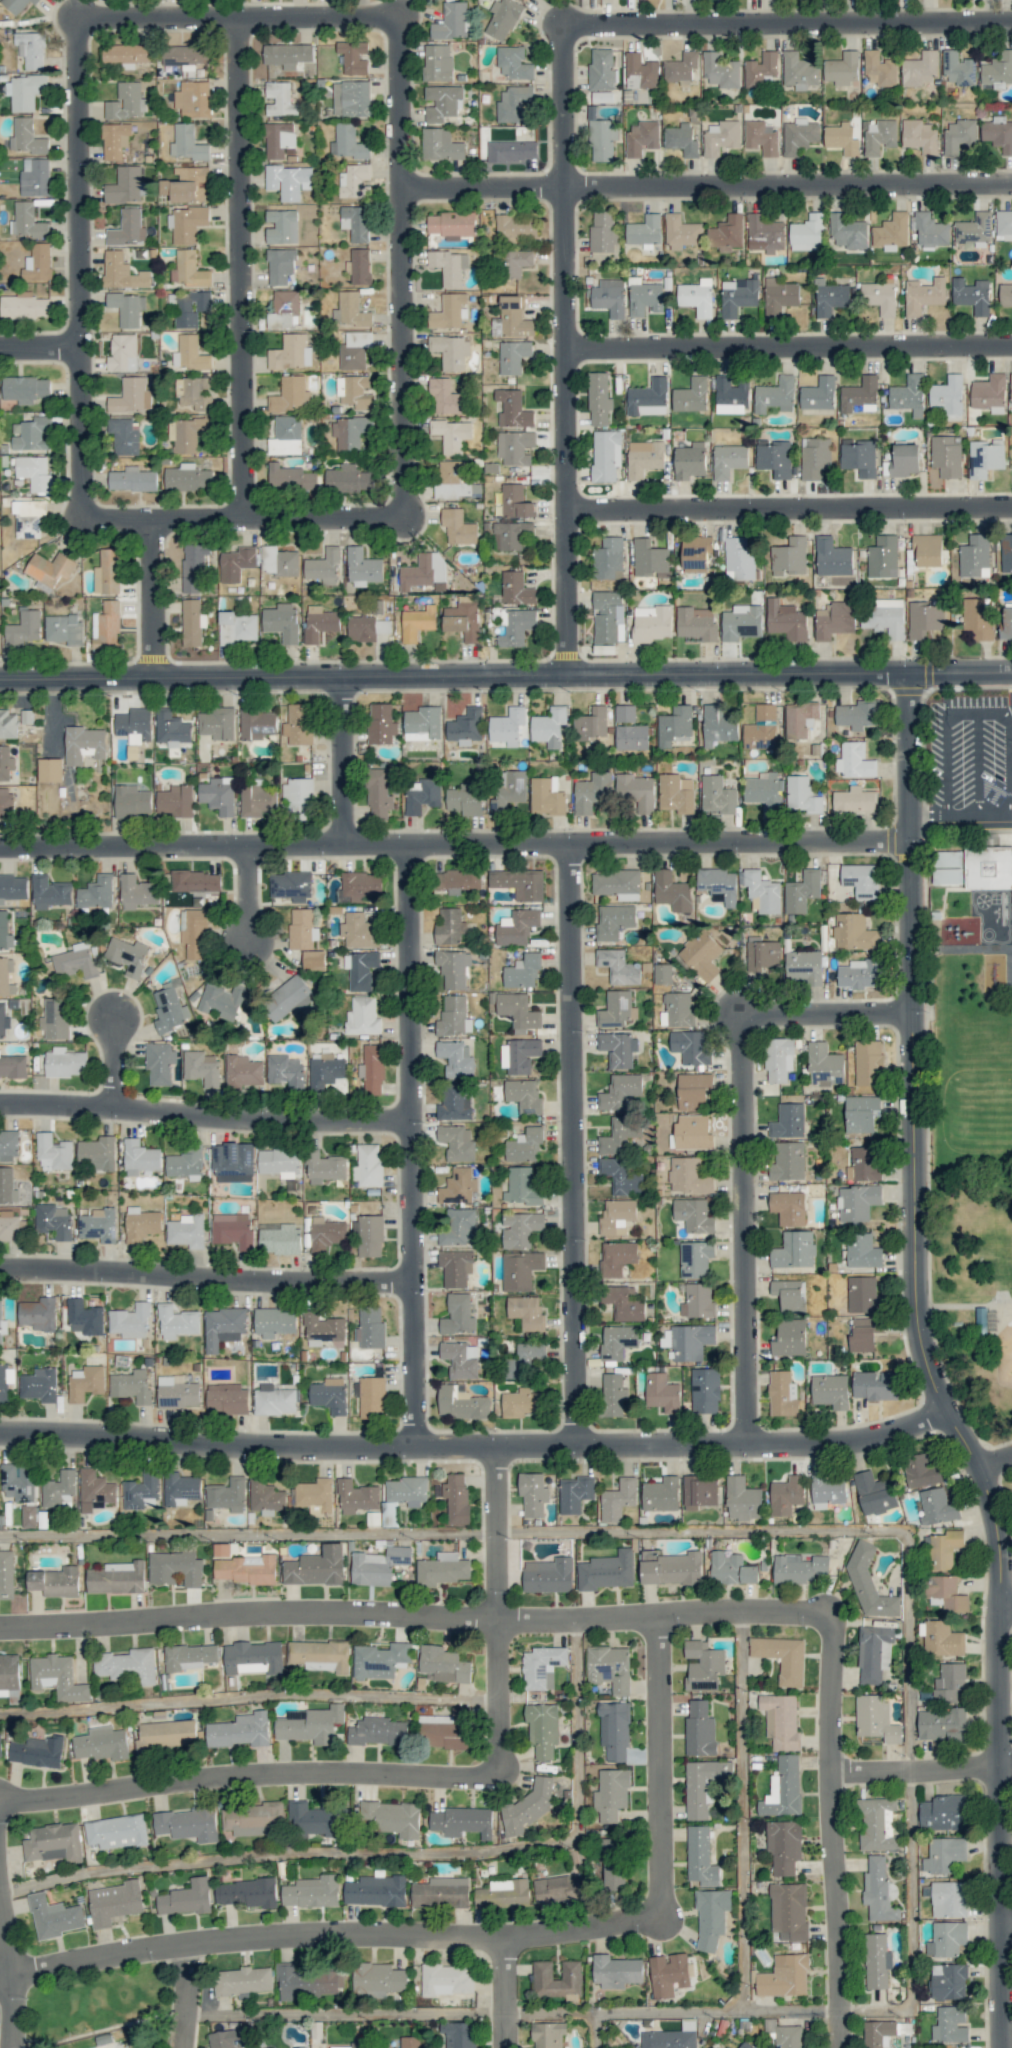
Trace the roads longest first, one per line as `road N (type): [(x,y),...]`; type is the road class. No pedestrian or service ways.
road 1 (residential): [(1003,2047),(1001,1554),(979,1467),(924,1357),(917,1302),(912,674)]
road 2 (tertiary): [(0,678),(1011,673)]
road 3 (residential): [(0,1432),(357,1443),(831,1440),(892,1429),(944,1406)]
road 4 (residential): [(914,841),(0,847)]
road 5 (residential): [(0,1627),(310,1612),(499,1619),(742,1604),(829,1608)]
road 6 (residential): [(0,1973),(253,1936),(497,1944),(667,1910)]
road 7 (residential): [(569,676),(564,25)]
road 8 (residential): [(401,191),(1011,184)]
road 9 (residential): [(417,1442),(412,842)]
road 10 (residential): [(576,1440),(572,842)]
road 11 (residential): [(0,1803),(205,1778),(503,1780)]
road 12 (residential): [(406,520),(398,22)]
road 13 (residential): [(245,521),(238,23)]
road 14 (residential): [(84,522),(75,25)]
road 15 (residential): [(564,25),(1011,22)]
road 16 (residential): [(567,349),(1011,346)]
road 17 (residential): [(568,512),(1011,508)]
road 18 (residential): [(843,2047),(829,1608)]
road 19 (residential): [(744,1014),(746,1440)]
road 20 (residential): [(0,1269),(415,1280)]
road 21 (residential): [(0,1104),(414,1119)]
road 22 (residential): [(503,1780),(496,1441)]
road 23 (residential): [(75,25),(398,22)]
road 24 (residential): [(84,522),(406,520)]
road 25 (residential): [(667,1910),(658,1608)]
road 26 (residential): [(915,1013),(744,1014)]
road 27 (residential): [(831,1768),(997,1761)]
road 28 (residential): [(346,843),(345,677)]
road 29 (residential): [(156,678),(155,522)]
road 30 (residential): [(11,2047),(15,1970),(0,1912)]

